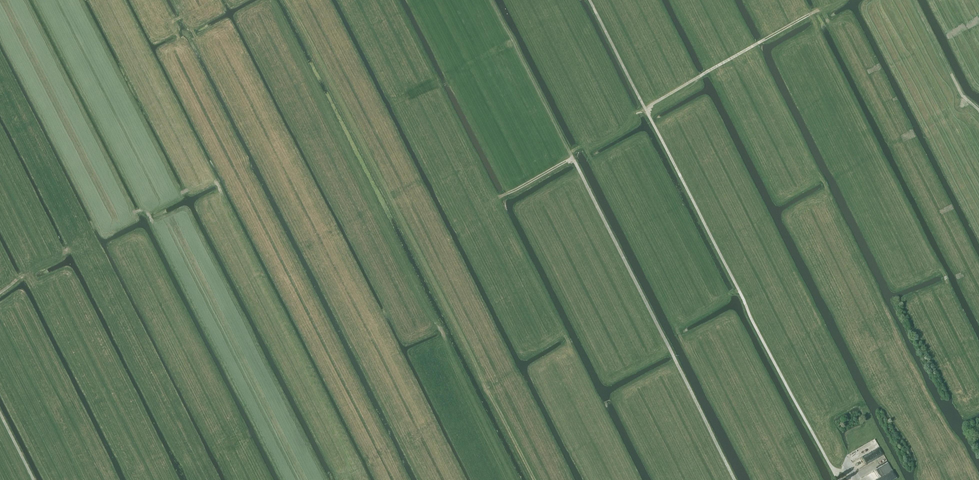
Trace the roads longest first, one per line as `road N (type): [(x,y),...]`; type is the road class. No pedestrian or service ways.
road 1 (track): [(855,479),(831,467),(589,0)]
road 2 (track): [(735,479),(573,158)]
road 3 (track): [(645,108),(819,9)]
road 4 (track): [(573,158),(492,0)]
road 5 (track): [(978,111),(960,92),(914,0)]

